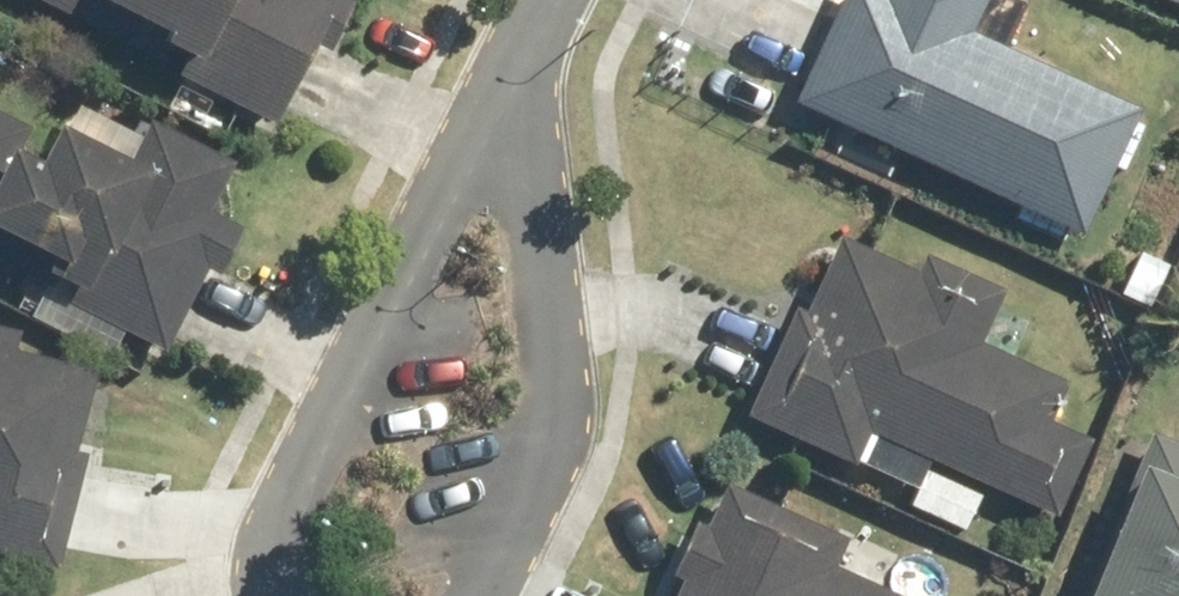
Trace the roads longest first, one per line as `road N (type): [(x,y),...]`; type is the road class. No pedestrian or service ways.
road 1 (residential): [(508,89),(559,402),(532,485),(474,595)]
road 2 (residential): [(290,514),(508,89)]

